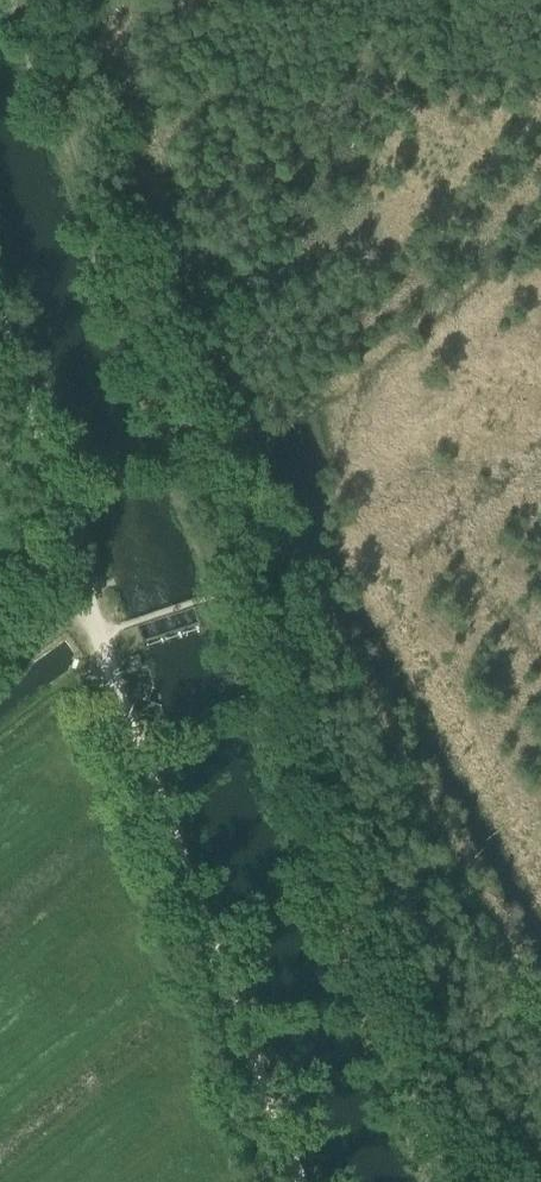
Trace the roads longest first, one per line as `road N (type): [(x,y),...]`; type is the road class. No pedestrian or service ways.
road 1 (track): [(206,600),(233,608),(453,1181)]
road 2 (track): [(25,0),(225,600)]
road 3 (track): [(307,1181),(103,633)]
road 4 (track): [(93,607),(0,321)]

